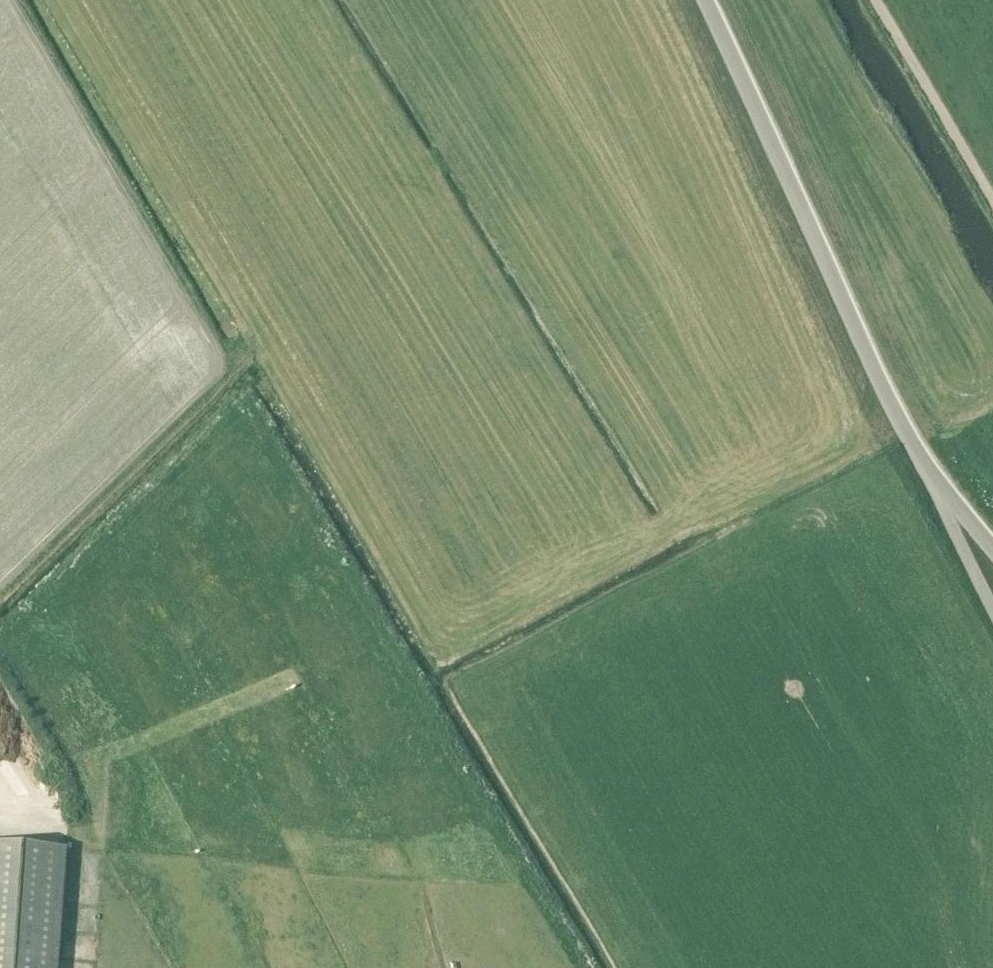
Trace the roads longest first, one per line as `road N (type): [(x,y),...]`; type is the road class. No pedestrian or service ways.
road 1 (unclassified): [(937,490),(796,203),(714,0)]
road 2 (unclassified): [(992,615),(937,490)]

